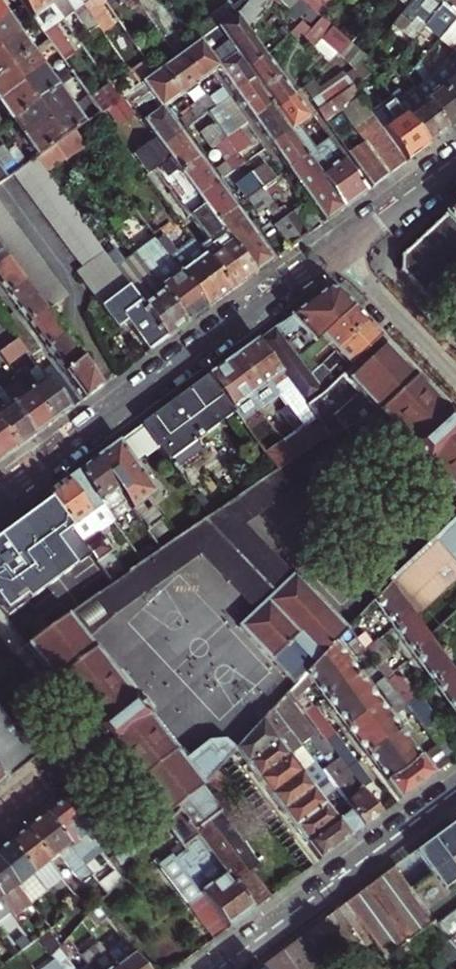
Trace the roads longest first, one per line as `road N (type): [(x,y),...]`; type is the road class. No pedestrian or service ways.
road 1 (tertiary): [(0,492),(339,245)]
road 2 (residential): [(220,968),(455,794)]
road 3 (residential): [(455,372),(339,245)]
road 4 (tertiary): [(455,158),(339,245)]

